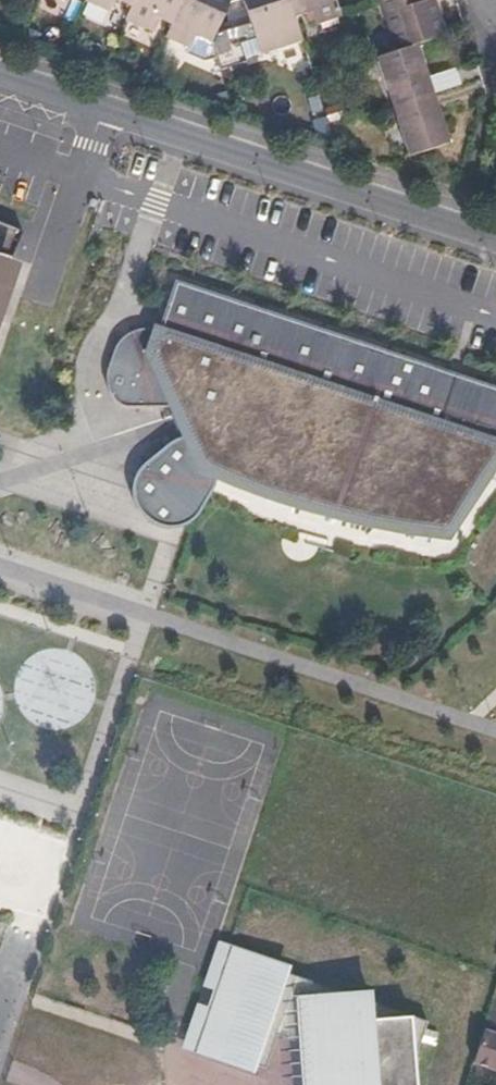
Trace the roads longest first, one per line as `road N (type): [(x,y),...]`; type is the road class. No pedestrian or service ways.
road 1 (residential): [(0,73),(495,239)]

